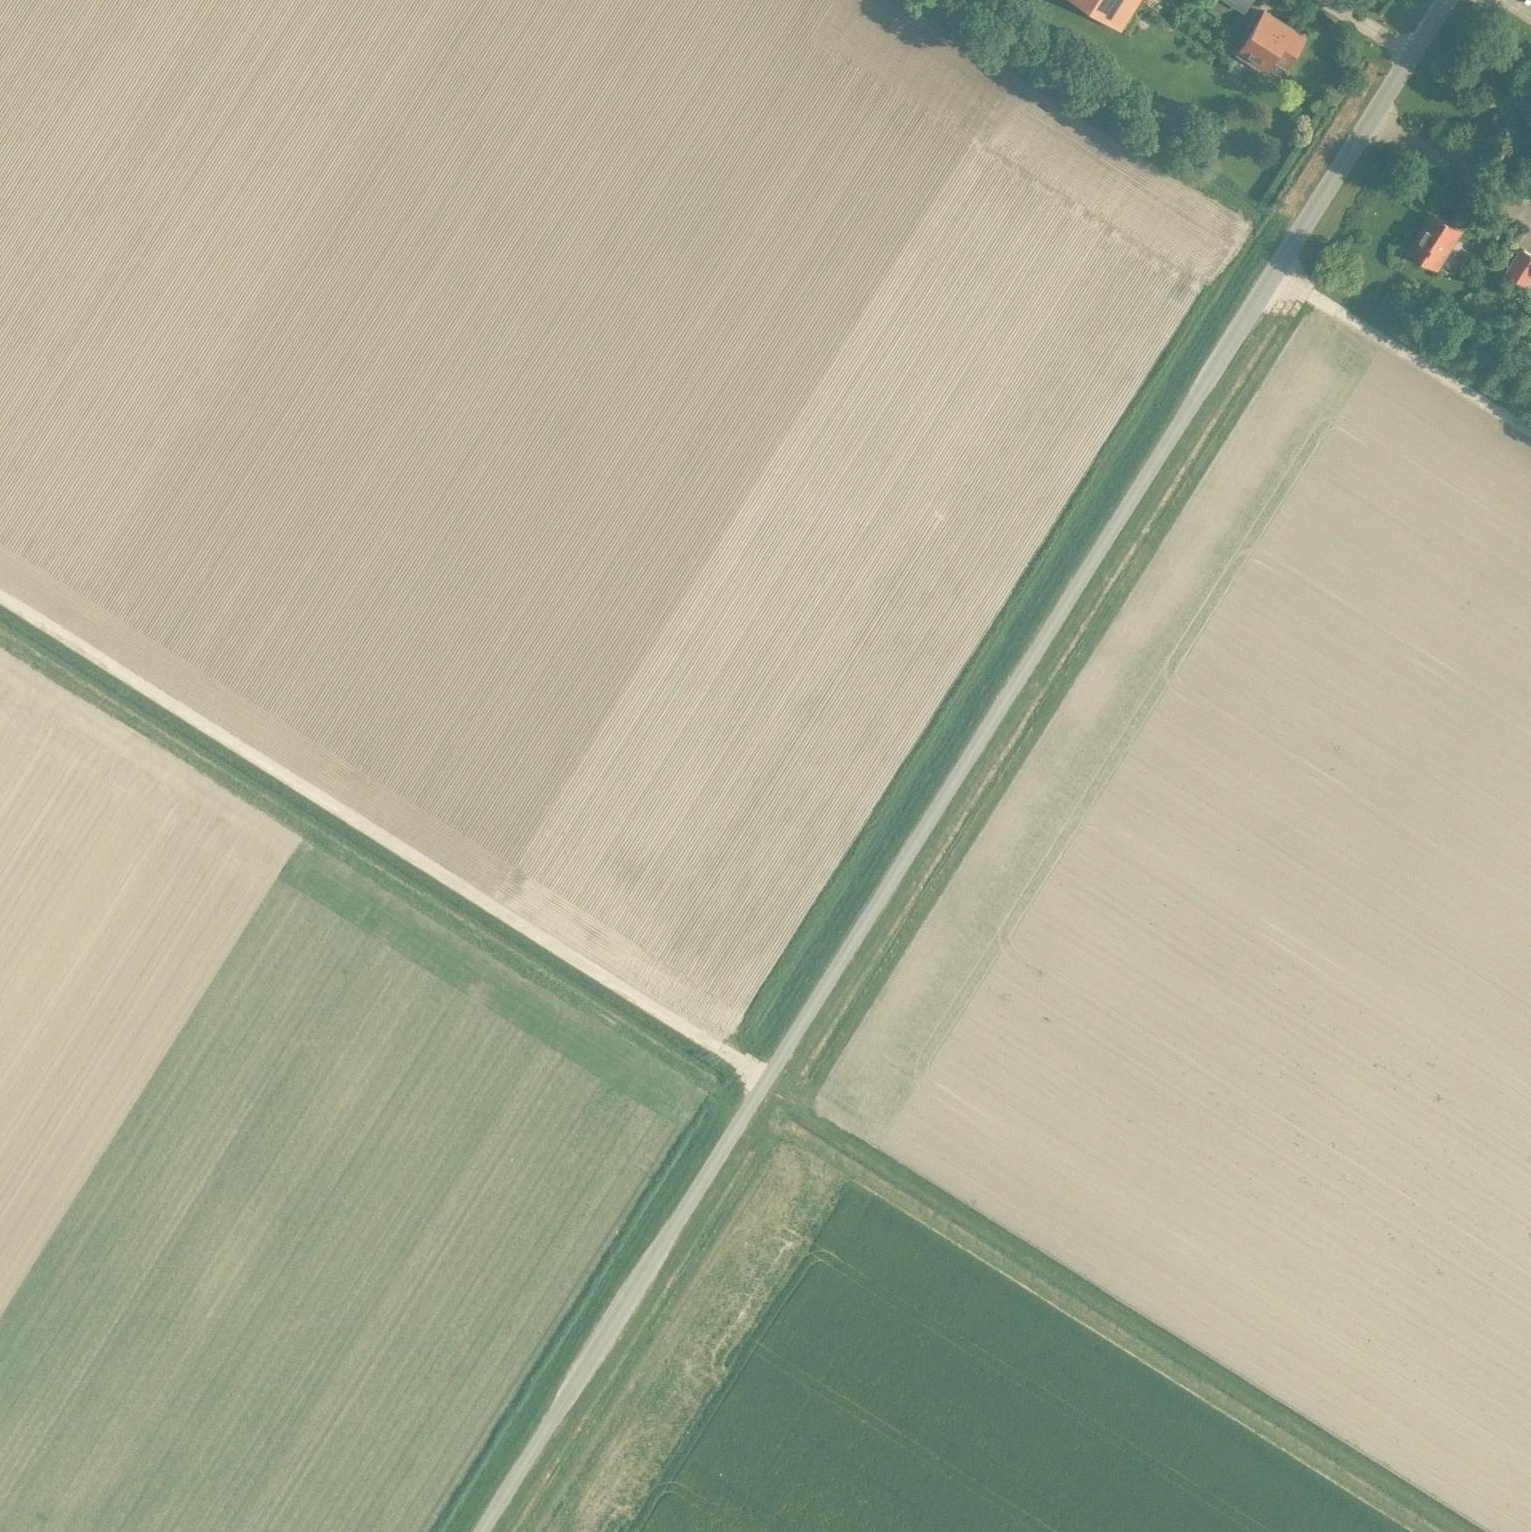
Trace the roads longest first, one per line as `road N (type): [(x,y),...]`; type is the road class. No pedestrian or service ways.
road 1 (unclassified): [(492,1531),(1058,640),(1182,421),(1445,0)]
road 2 (track): [(0,595),(777,1083)]
road 3 (track): [(1276,271),(1530,432)]

